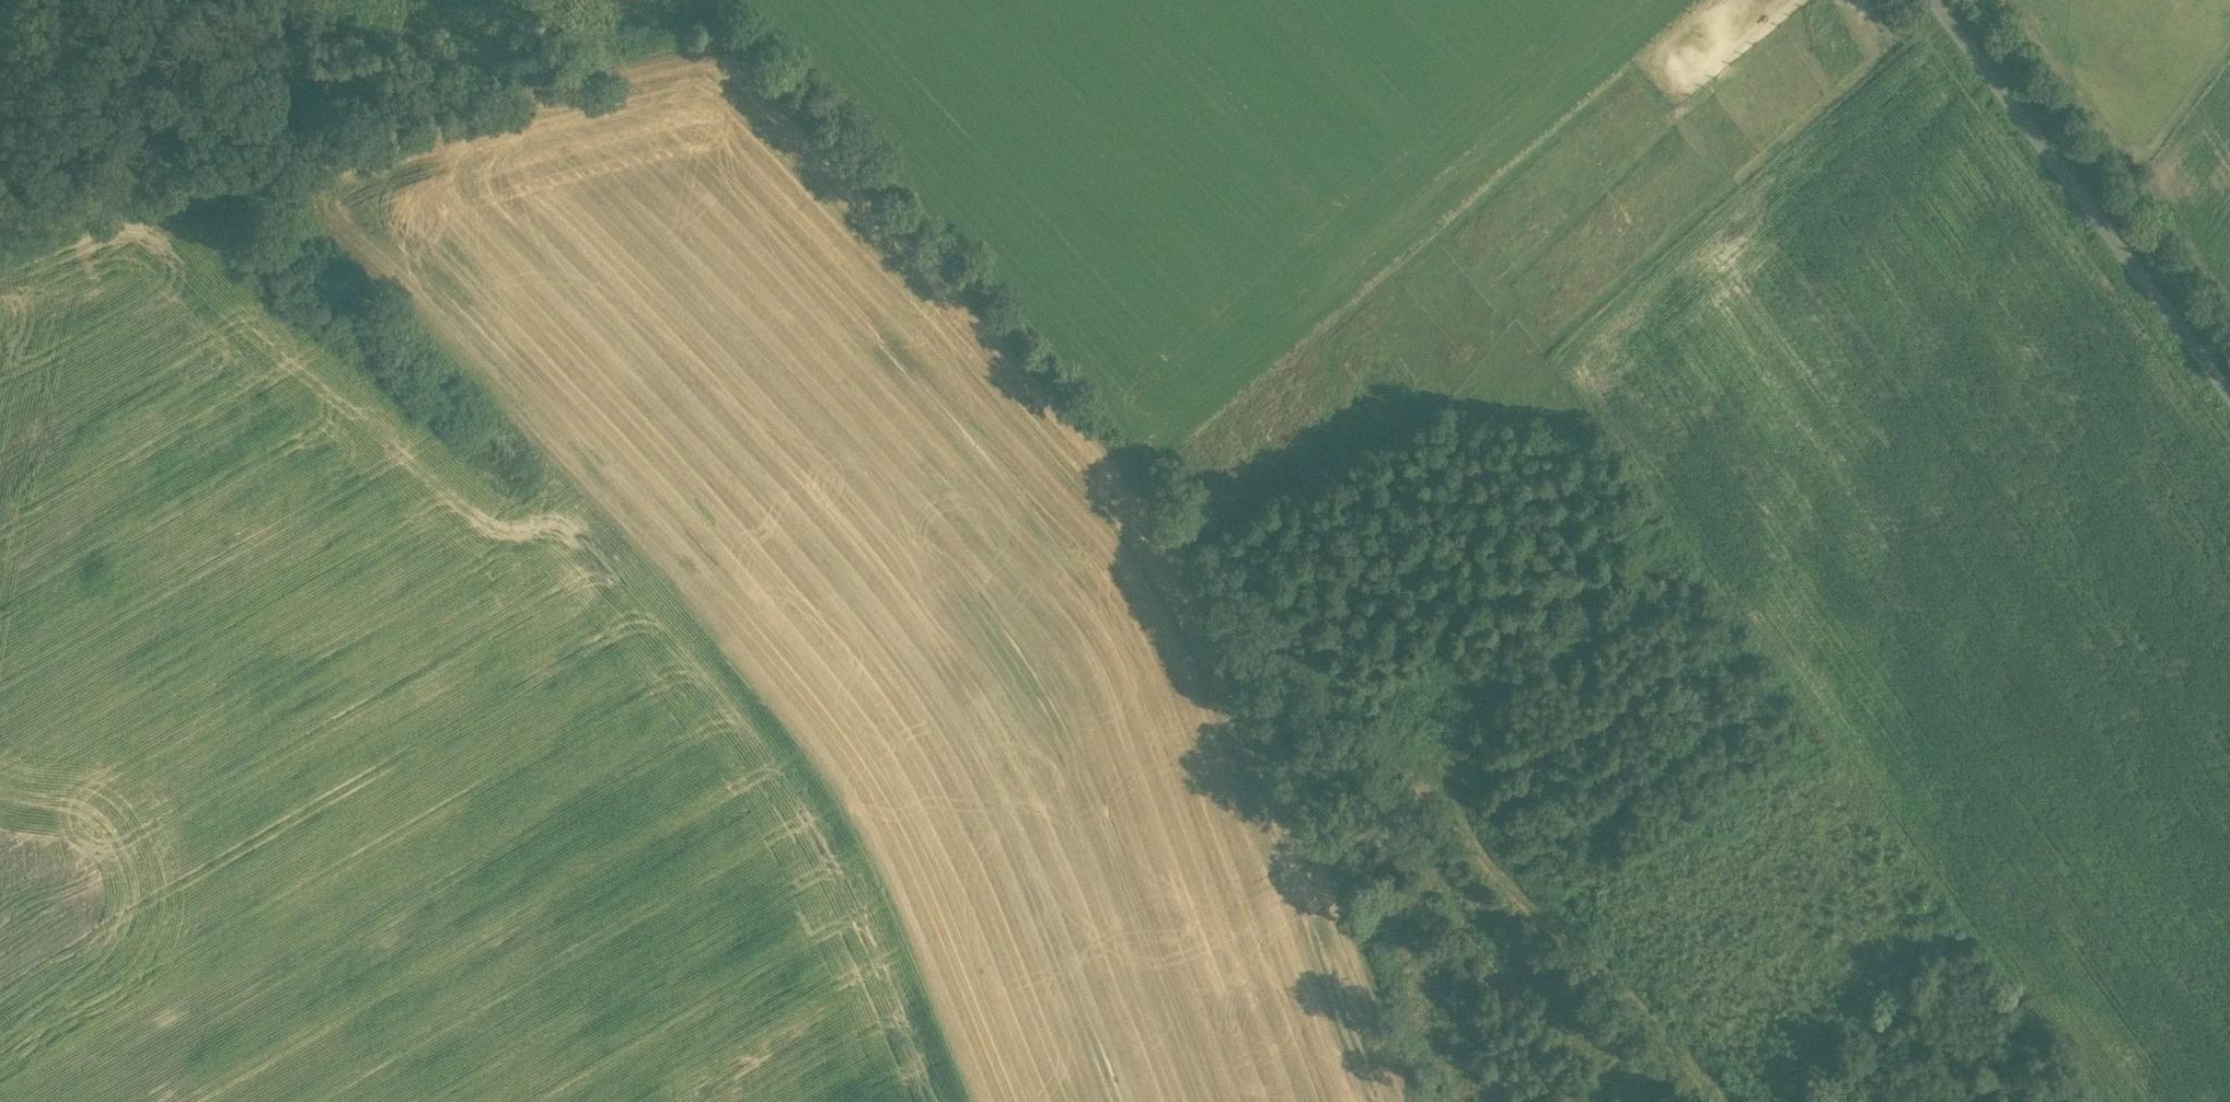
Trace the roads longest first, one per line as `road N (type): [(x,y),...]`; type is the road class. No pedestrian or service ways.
road 1 (unclassified): [(2229,400),(1930,0)]

